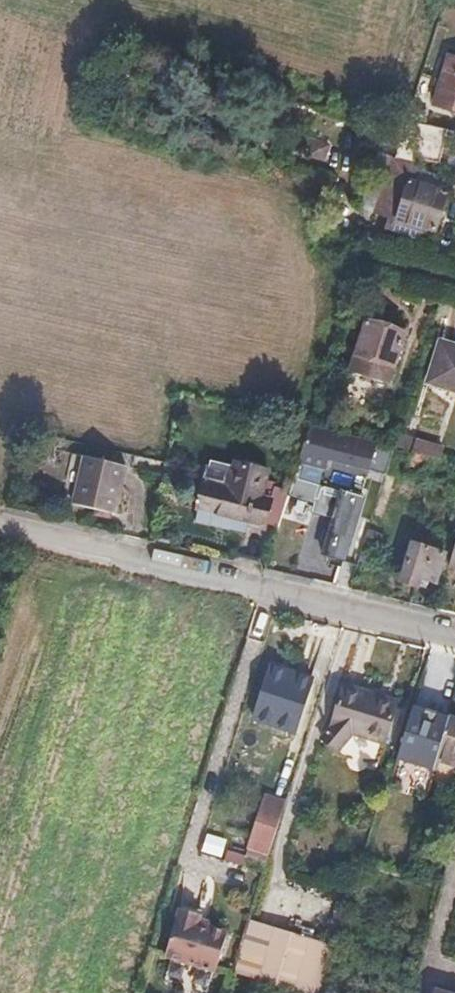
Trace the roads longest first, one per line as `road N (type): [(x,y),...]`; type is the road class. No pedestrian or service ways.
road 1 (residential): [(454,636),(0,527)]

